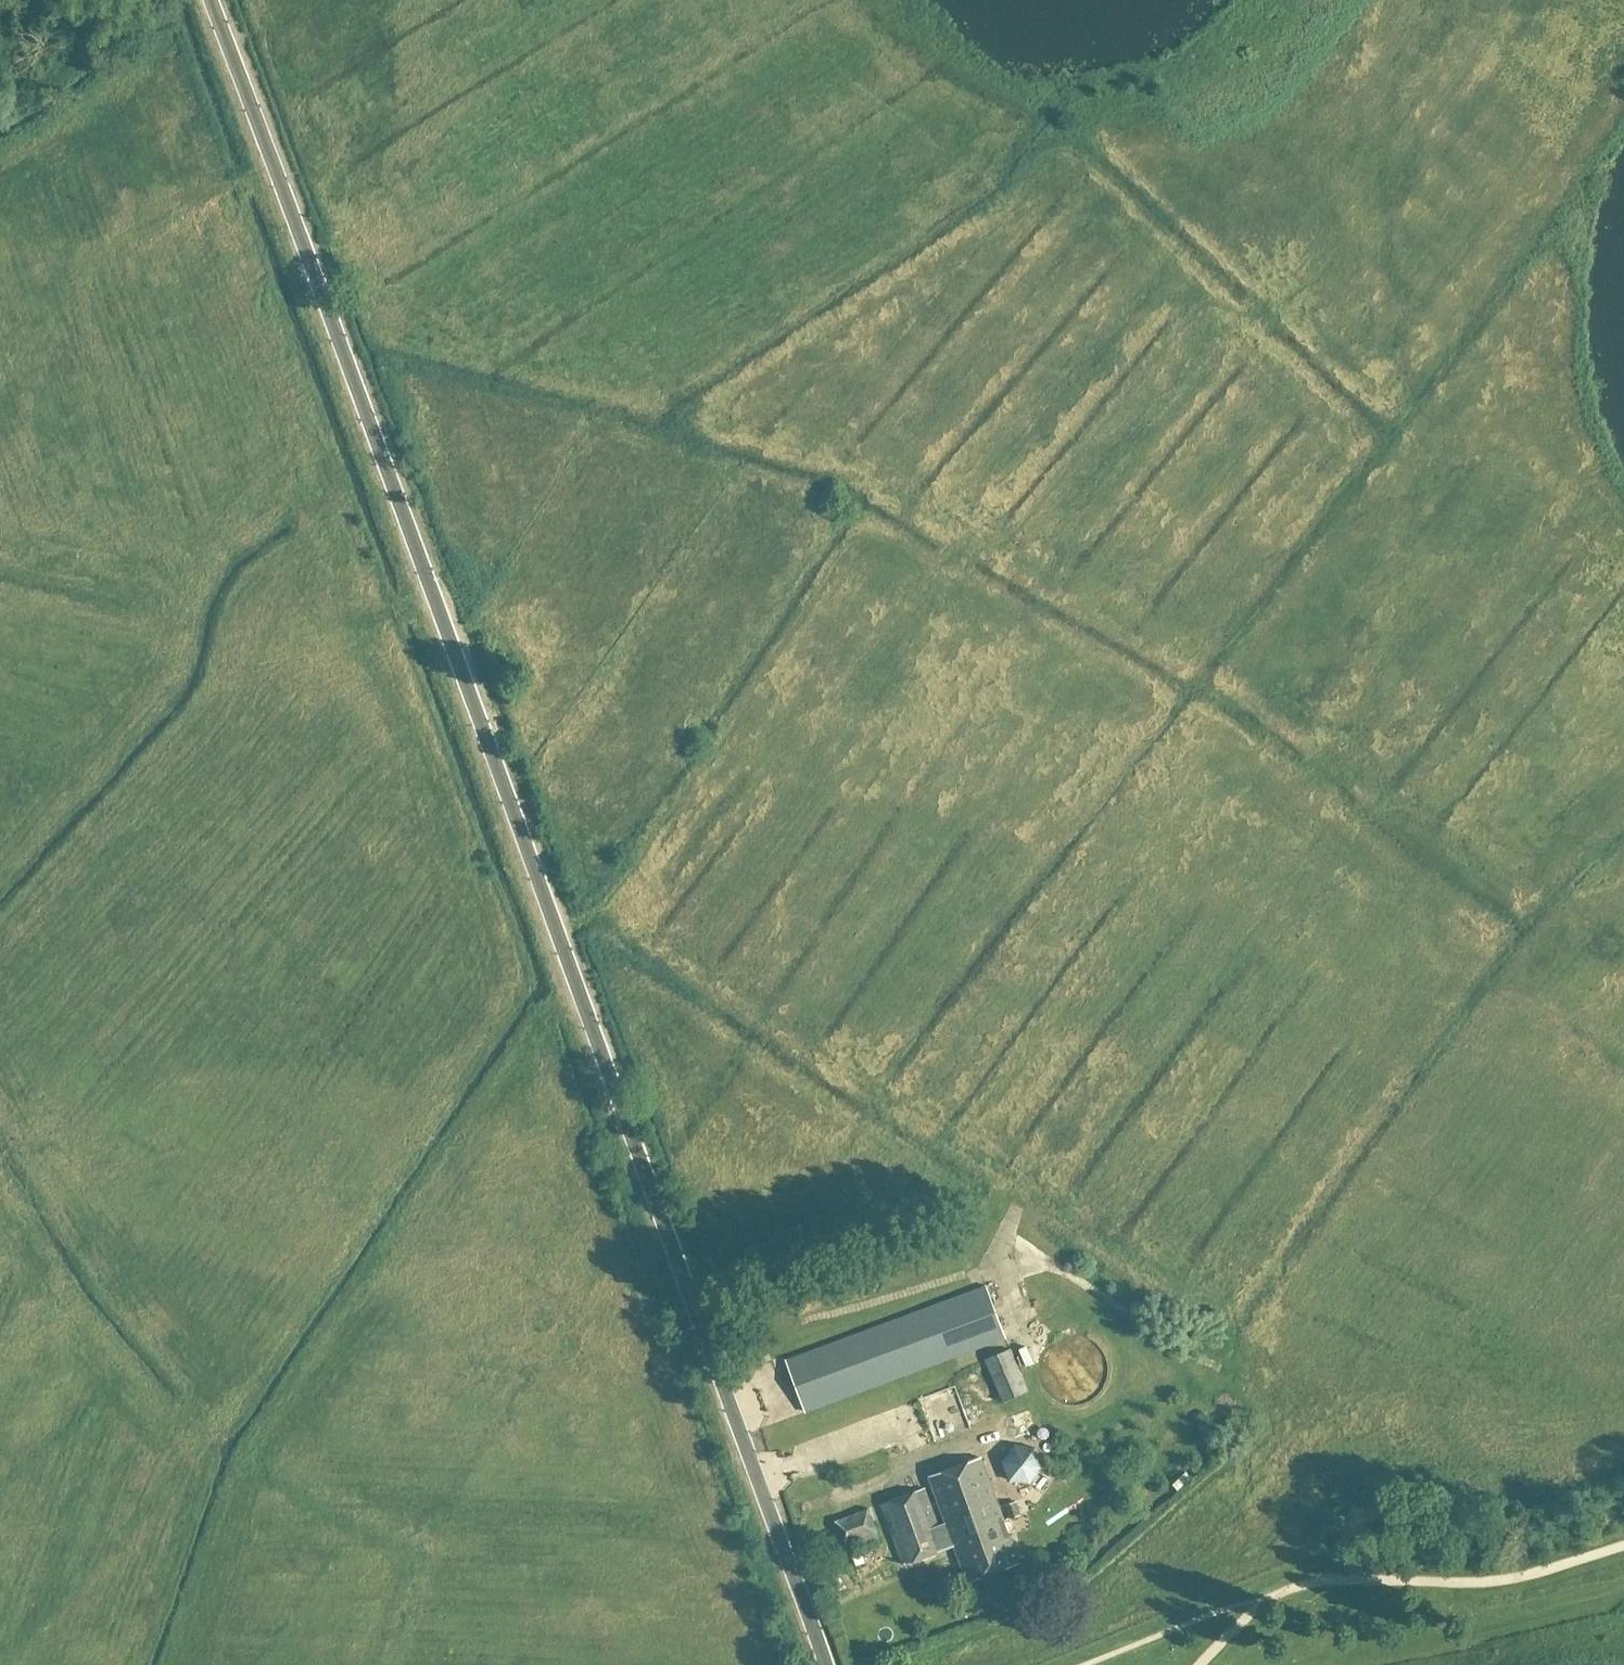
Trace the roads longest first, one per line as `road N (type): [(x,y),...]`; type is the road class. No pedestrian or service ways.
road 1 (unclassified): [(827,1664),(210,0)]

